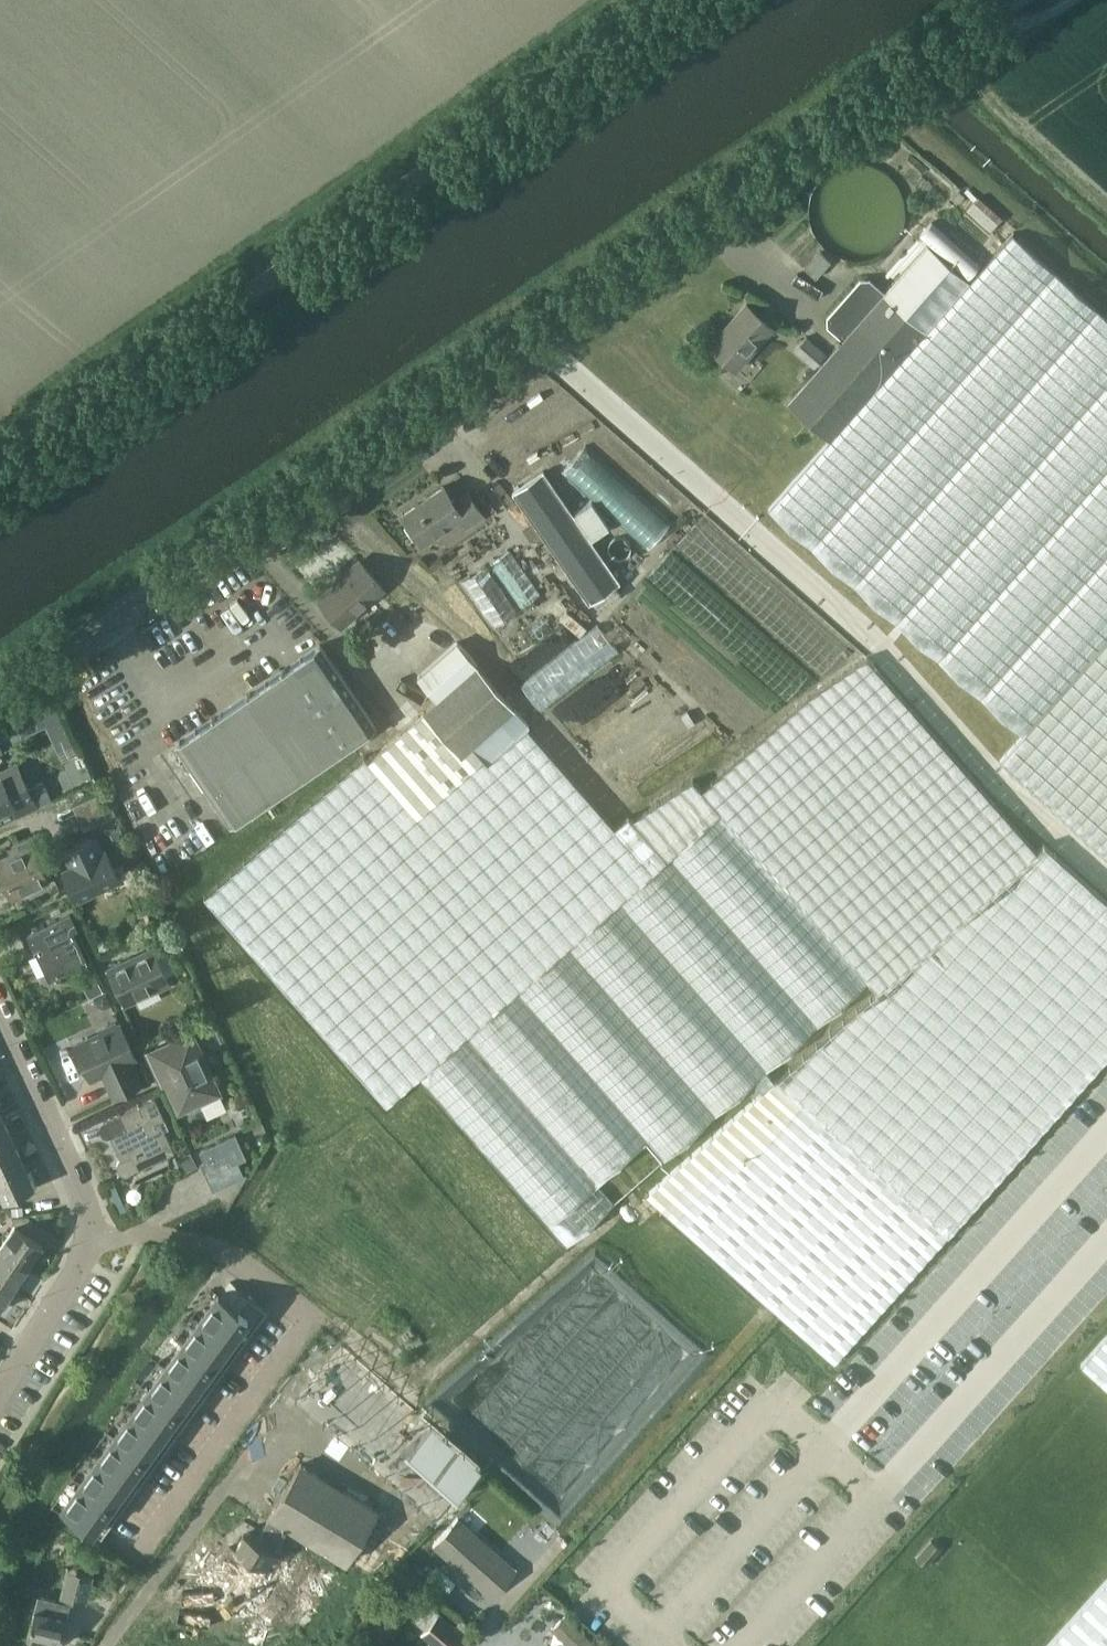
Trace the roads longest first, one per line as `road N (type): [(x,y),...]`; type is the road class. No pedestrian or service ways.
road 1 (tertiary): [(0,696),(1016,0)]
road 2 (unclassified): [(0,466),(681,0)]
road 3 (residential): [(93,1237),(158,1236),(239,1254),(312,1321),(138,1552)]
road 4 (residential): [(306,1643),(403,1525),(275,1427)]
road 5 (residential): [(93,1237),(82,1189),(0,1014)]
road 6 (residential): [(93,1237),(86,1261),(0,1387)]
road 7 (residential): [(306,1643),(175,1550)]

